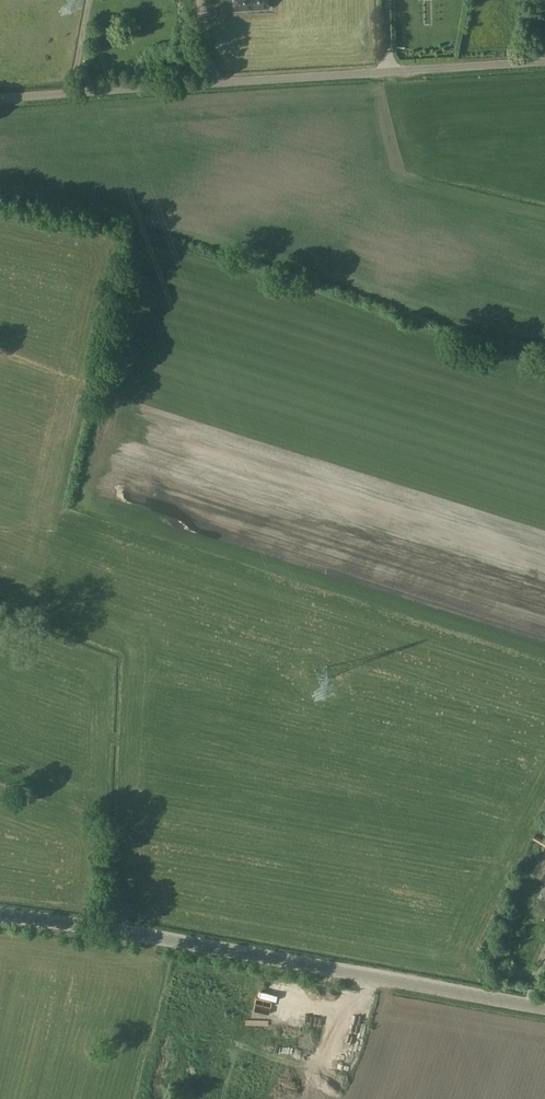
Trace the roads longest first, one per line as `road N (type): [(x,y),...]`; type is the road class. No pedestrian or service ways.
road 1 (tertiary): [(544,1009),(0,916)]
road 2 (unclassified): [(544,61),(0,98)]

